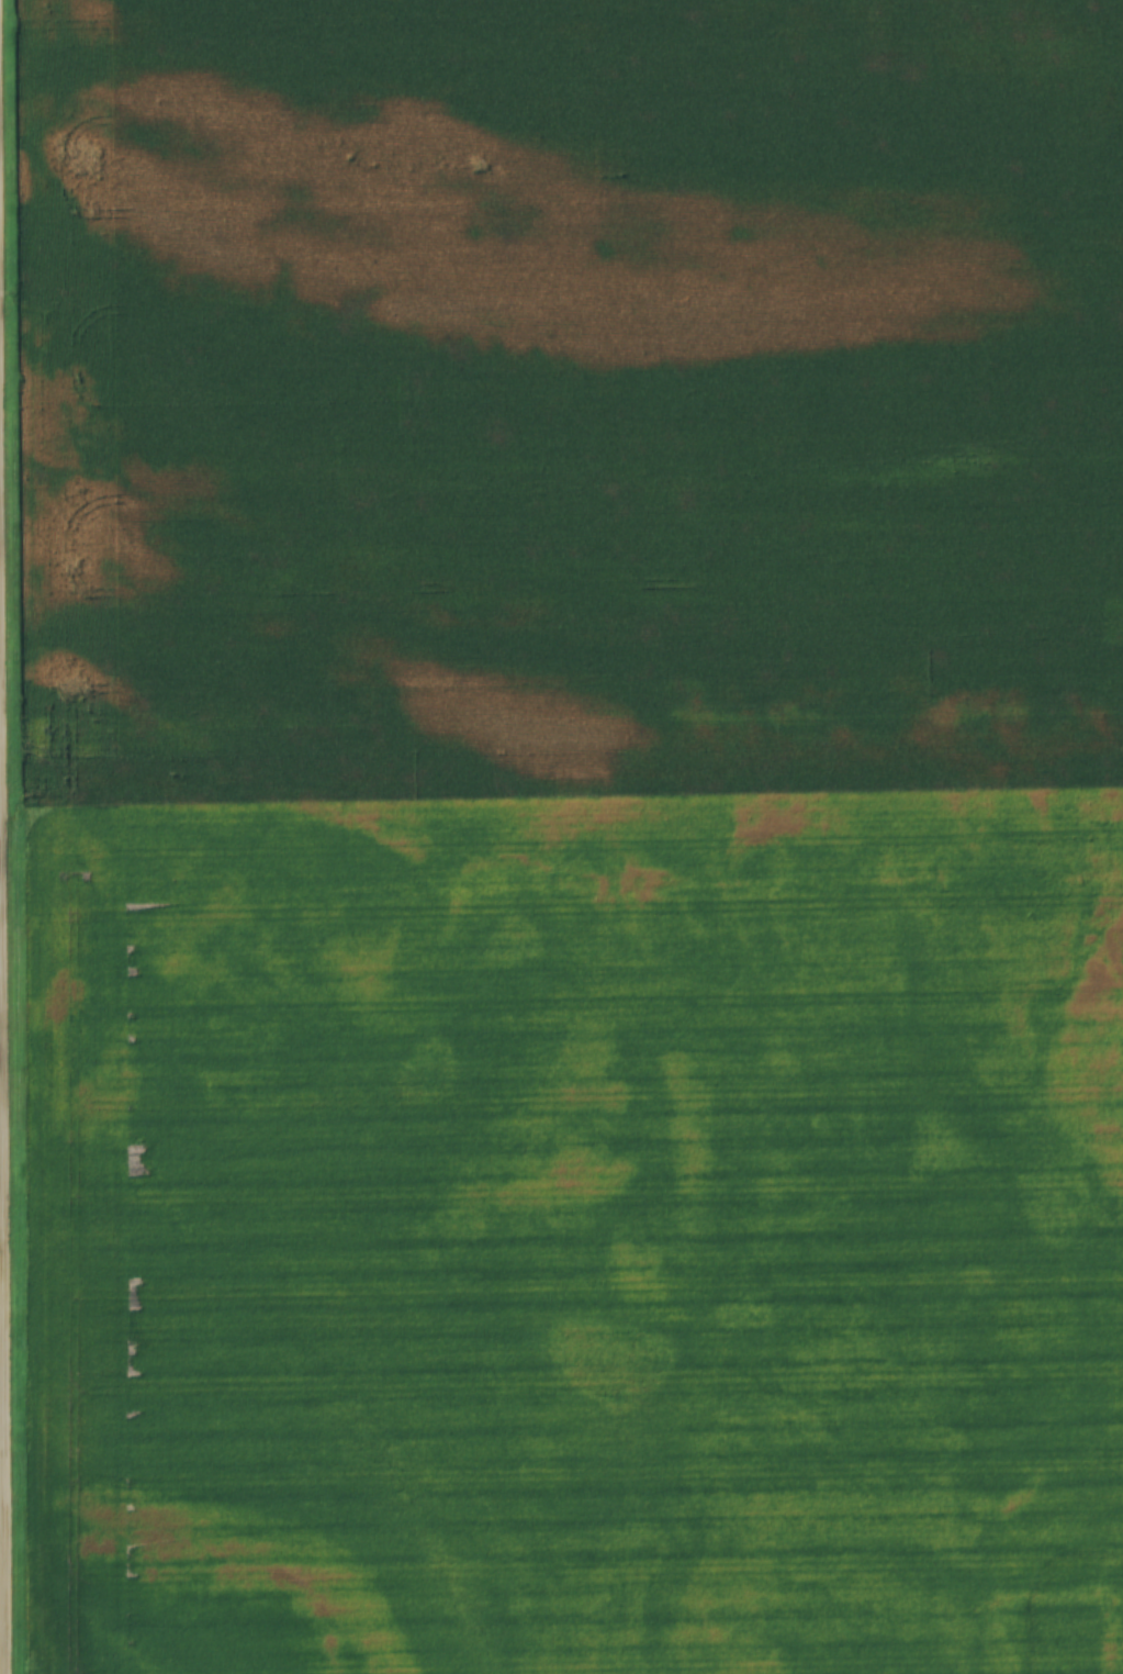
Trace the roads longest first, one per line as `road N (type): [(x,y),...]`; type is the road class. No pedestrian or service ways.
road 1 (residential): [(5,1673),(0,569)]

